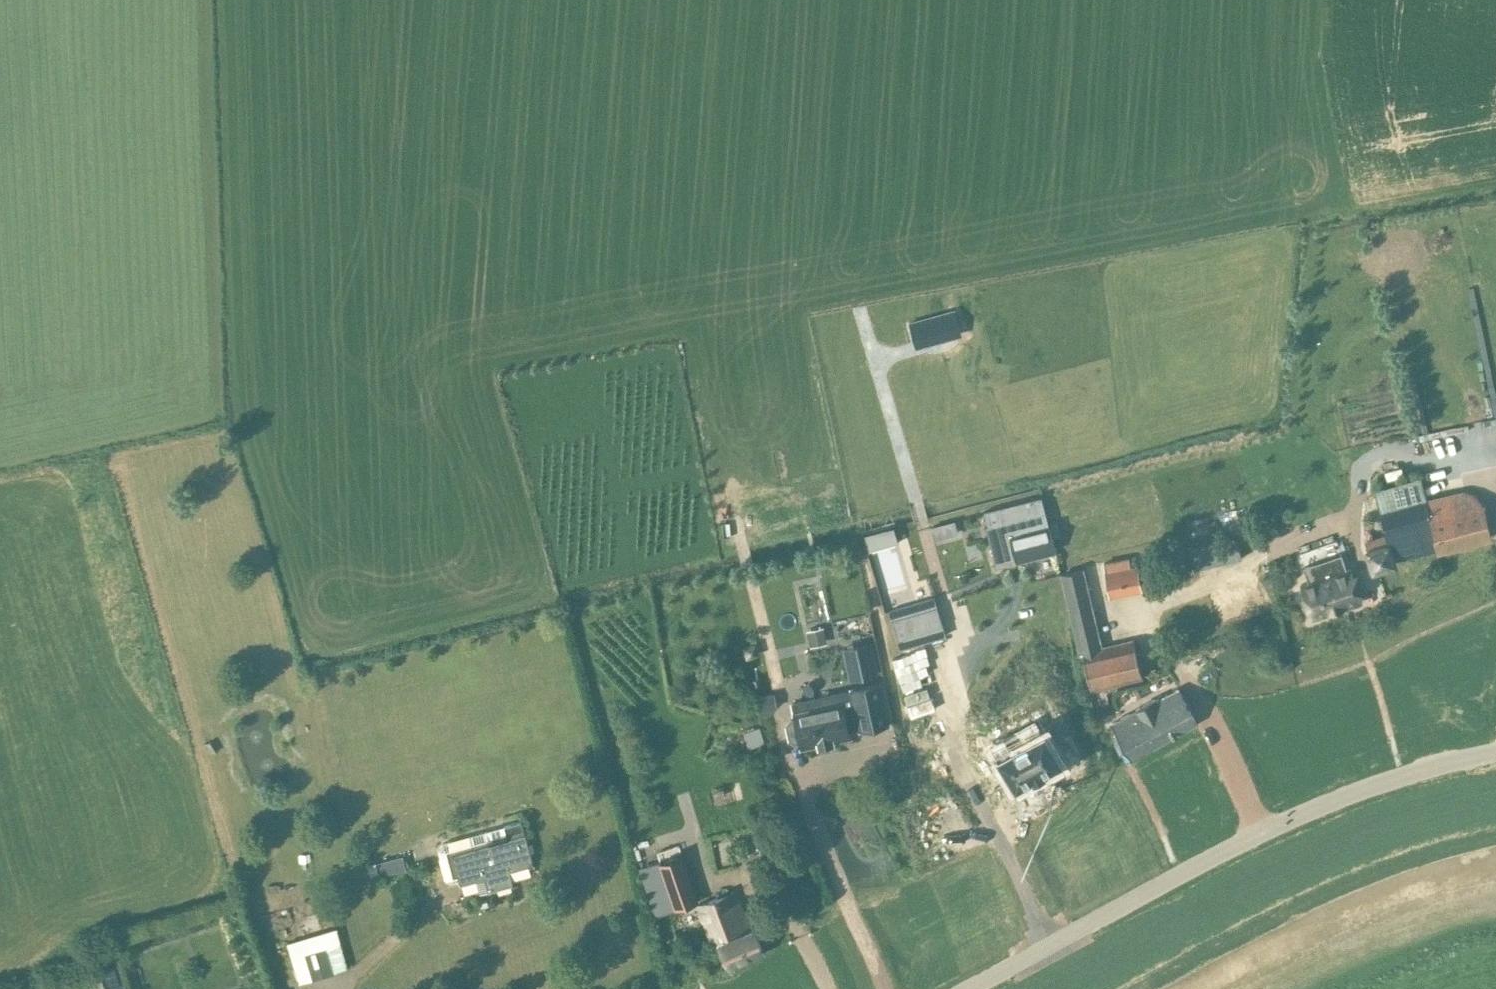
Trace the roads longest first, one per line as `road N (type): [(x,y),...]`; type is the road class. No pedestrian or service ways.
road 1 (unclassified): [(966,988),(1304,810),(1380,778),(1495,746)]

